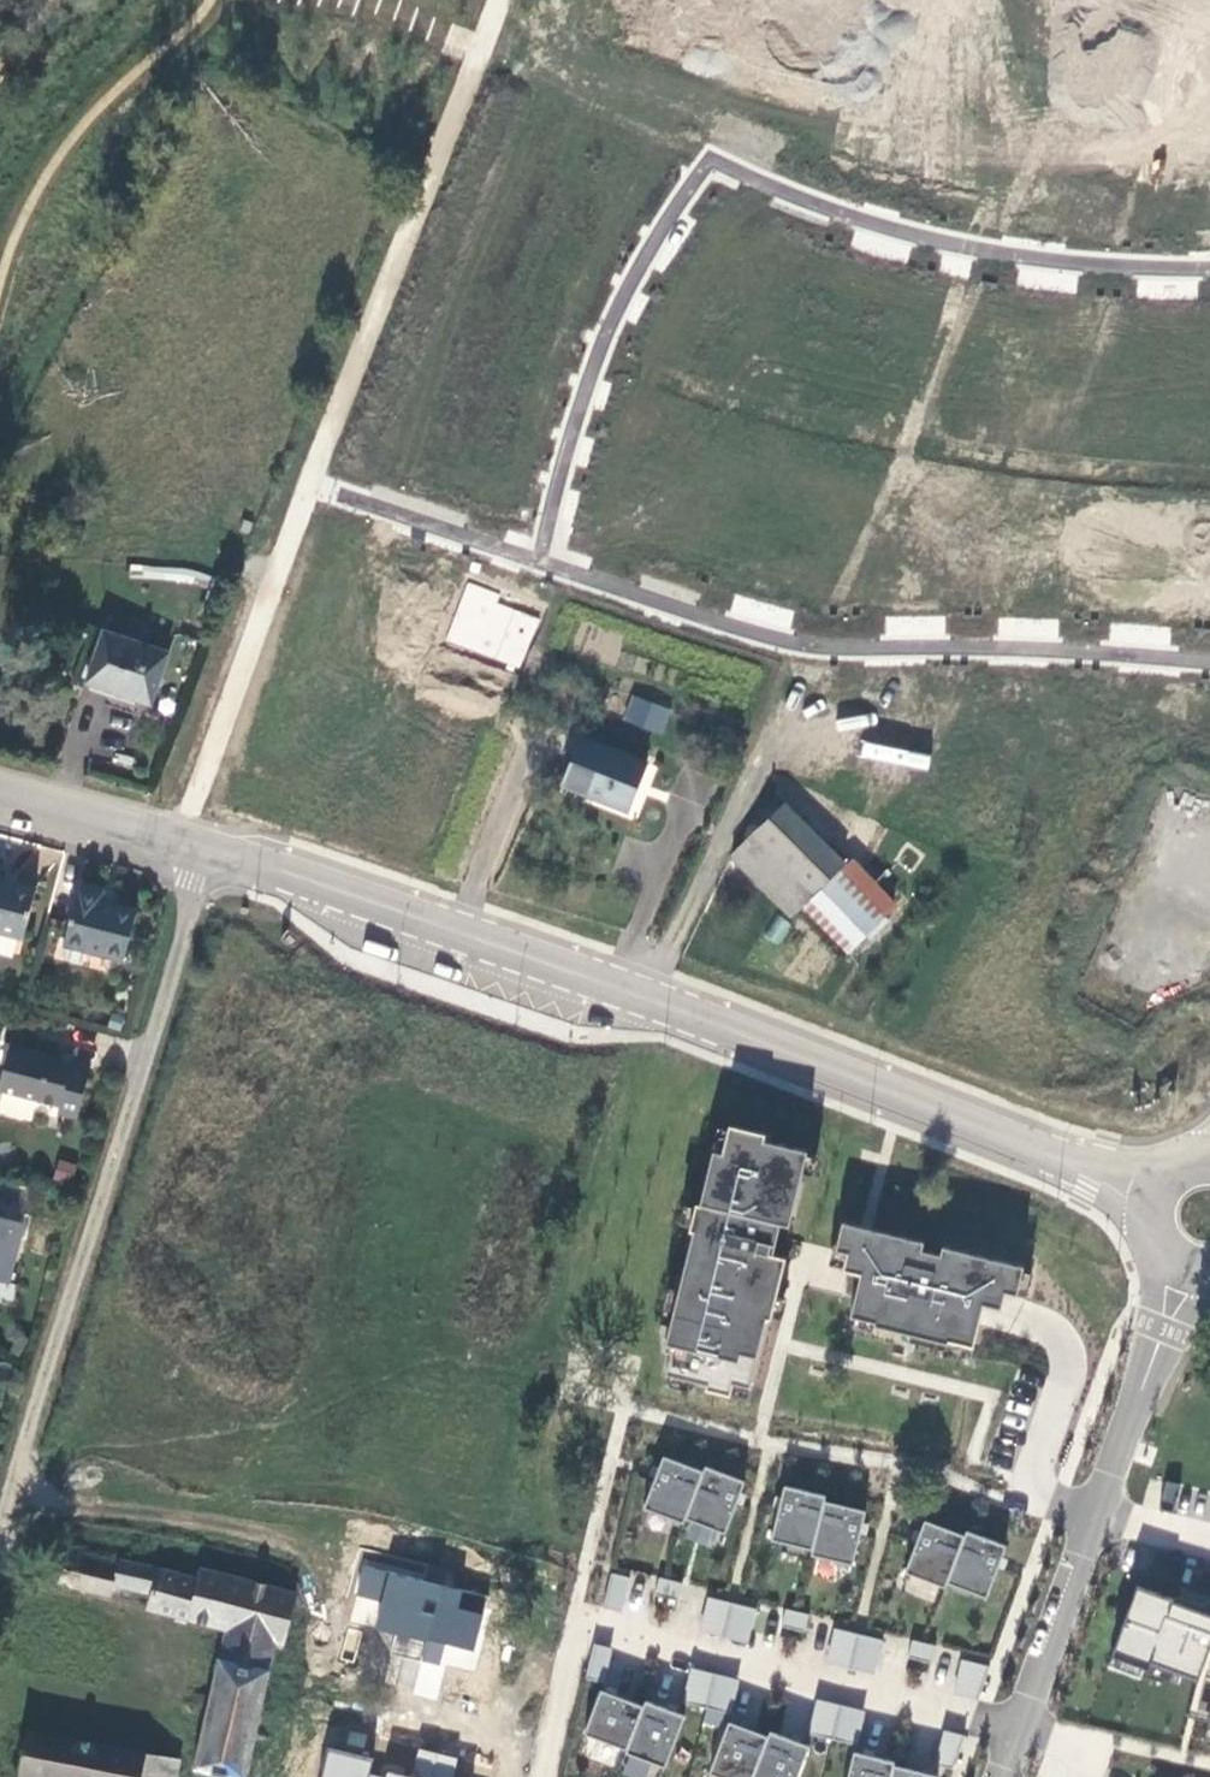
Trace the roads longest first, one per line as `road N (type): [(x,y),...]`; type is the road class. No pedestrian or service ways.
road 1 (residential): [(173,952),(363,1010),(378,1038),(353,1151),(553,1202),(510,1391),(74,1278)]
road 2 (unclassified): [(207,847),(648,999),(1036,1151),(1160,1211)]
road 3 (residential): [(1209,267),(1124,267),(985,250),(887,227),(709,162),(647,256),(600,360),(541,563)]
road 4 (track): [(502,0),(150,831)]
road 5 (residential): [(1209,663),(947,647),(835,649),(786,641),(541,563)]
road 6 (residential): [(551,1734),(579,1617),(1015,1730)]
road 7 (residential): [(1186,1270),(1015,1730)]
road 8 (unclassified): [(173,952),(74,1278)]
road 9 (unclassified): [(74,1278),(0,1526)]
road 10 (unclassified): [(0,791),(207,847)]
road 11 (residential): [(541,563),(342,496)]
road 12 (residential): [(350,1686),(551,1734)]
road 13 (residential): [(728,0),(672,147)]

